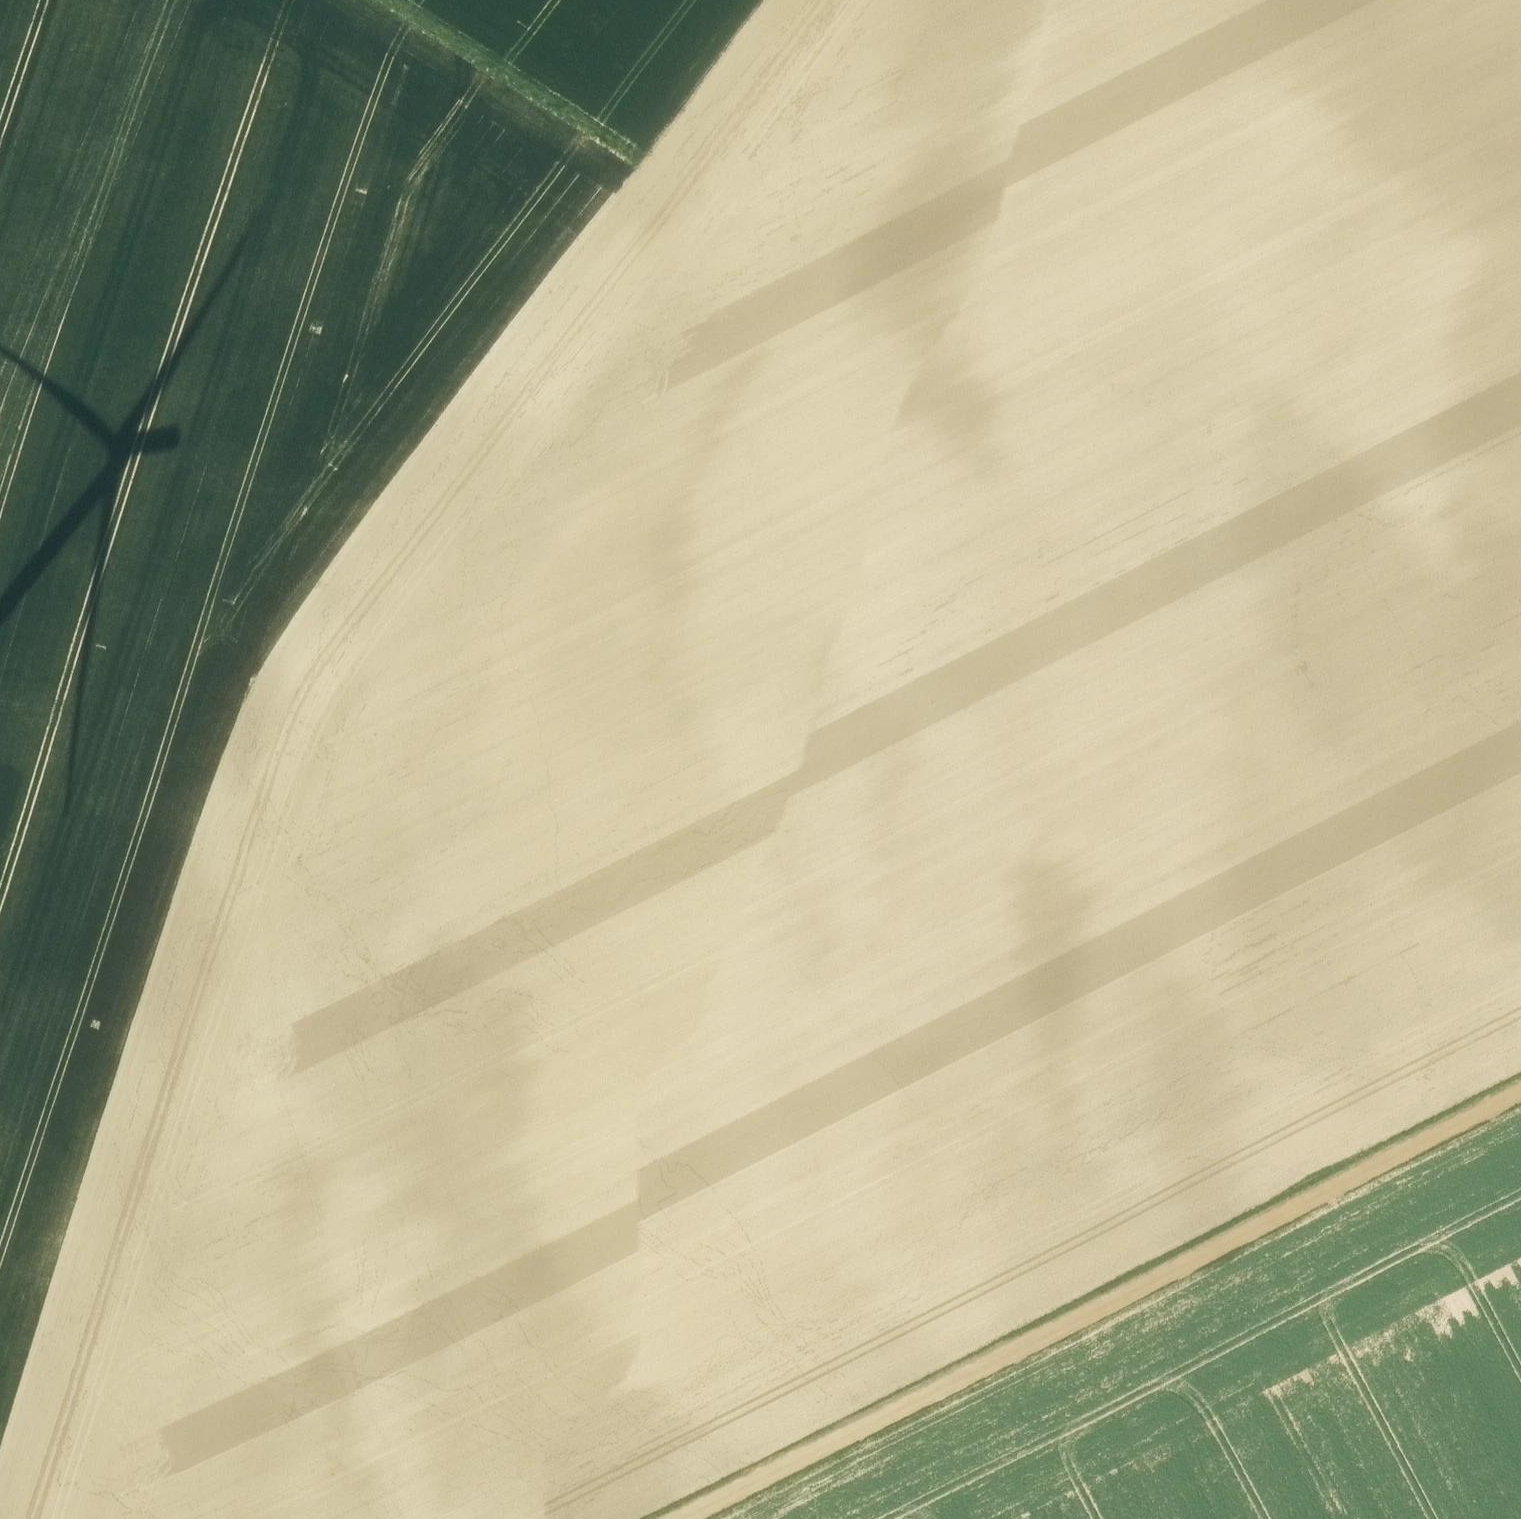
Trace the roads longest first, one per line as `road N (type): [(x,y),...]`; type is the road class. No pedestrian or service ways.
road 1 (track): [(1520,1075),(648,1518)]
road 2 (track): [(387,0),(613,147)]

